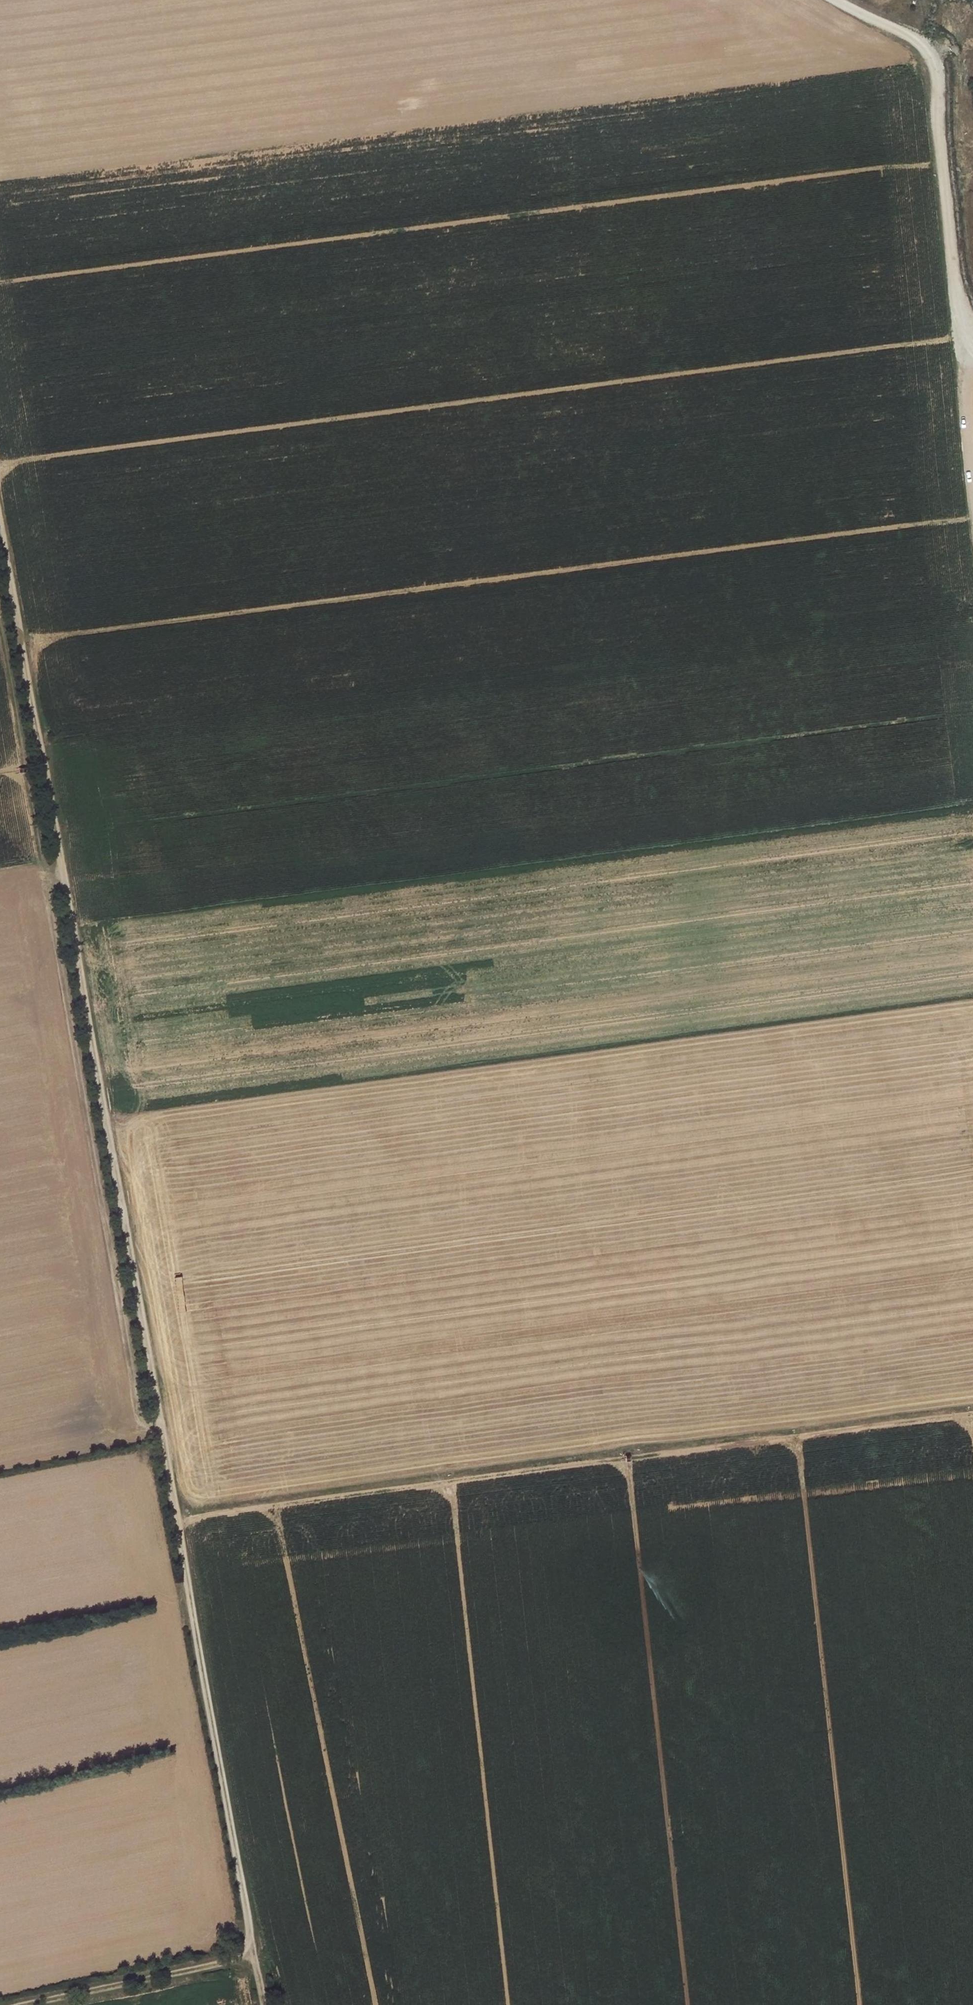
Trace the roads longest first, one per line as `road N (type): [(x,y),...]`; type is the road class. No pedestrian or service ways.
road 1 (track): [(246,1953),(0,566)]
road 2 (track): [(834,0),(919,39),(935,66),(957,304),(972,338)]
road 3 (track): [(21,2004),(246,1953)]

